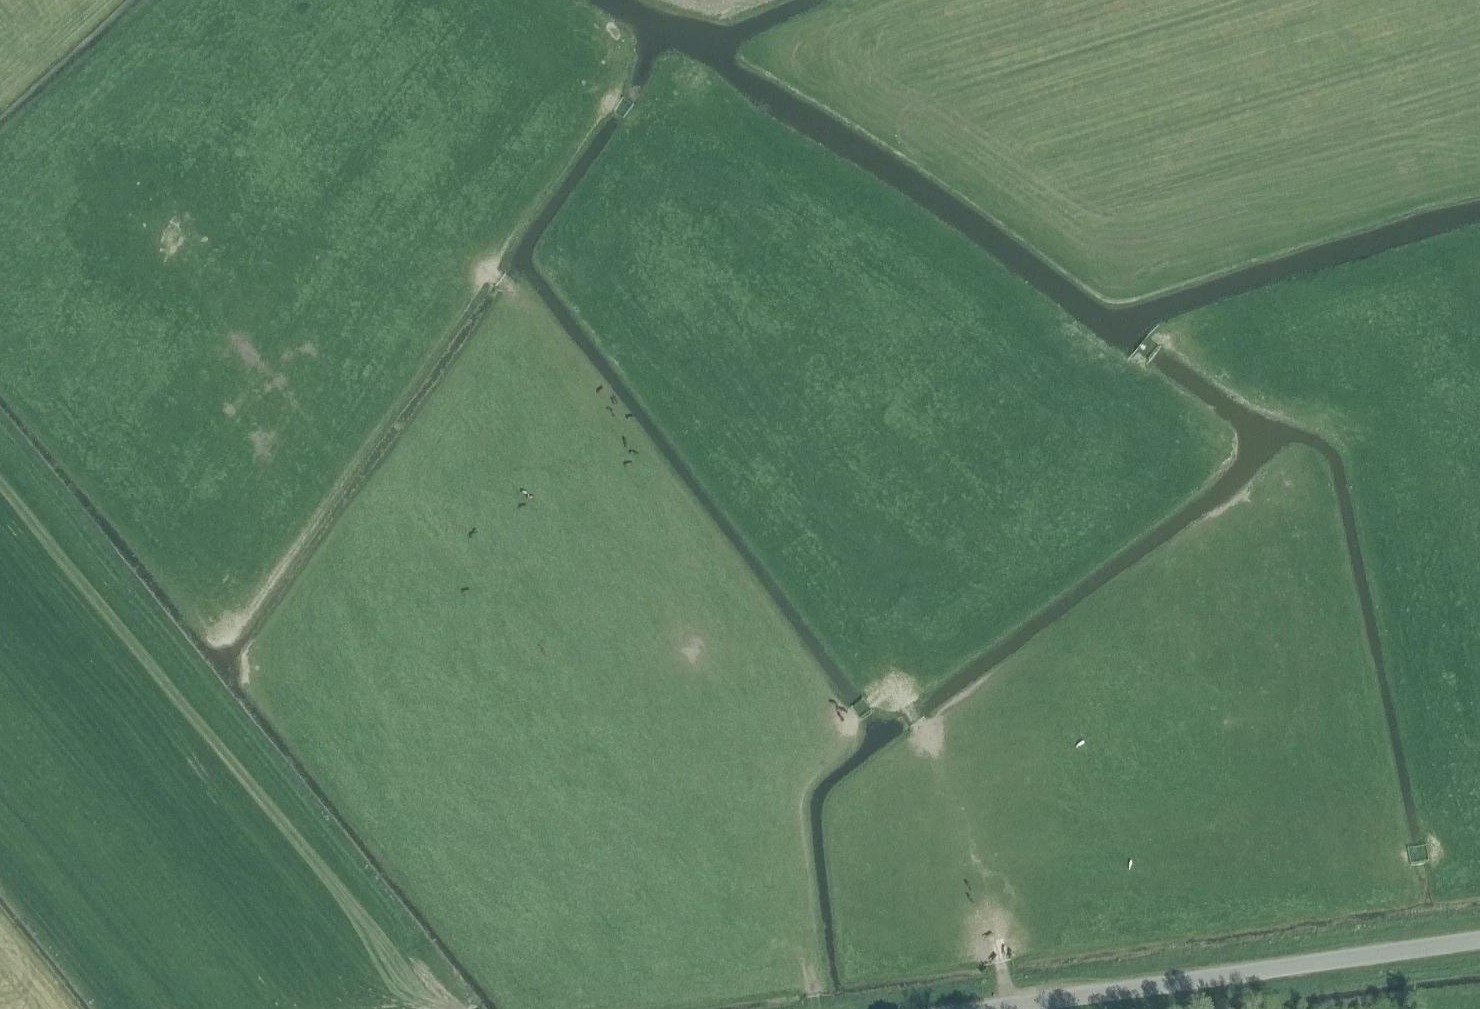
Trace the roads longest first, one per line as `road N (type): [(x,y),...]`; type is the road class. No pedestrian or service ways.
road 1 (unclassified): [(993,1008),(1479,941)]

